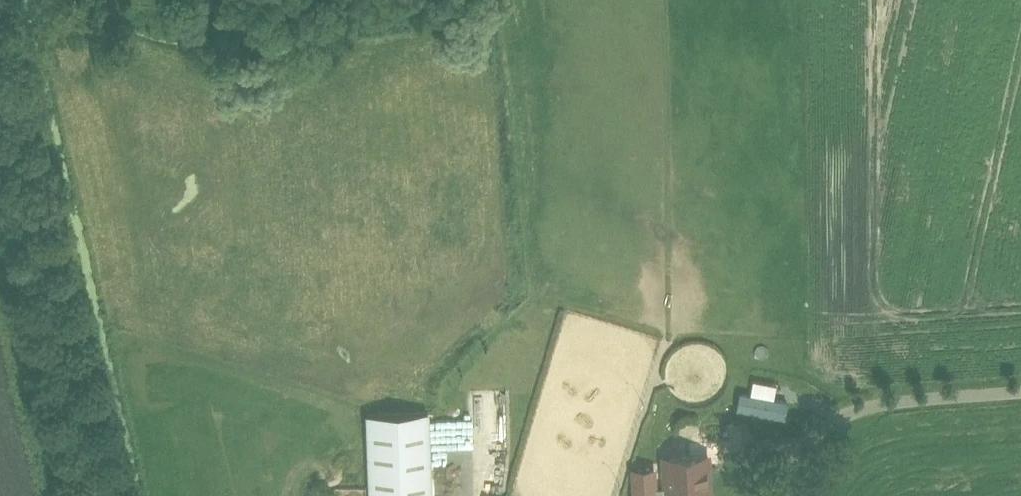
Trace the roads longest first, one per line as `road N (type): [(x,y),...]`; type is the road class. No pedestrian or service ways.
road 1 (track): [(7,0),(118,495)]
road 2 (unclassified): [(782,495),(801,452),(847,411),(1020,387)]

